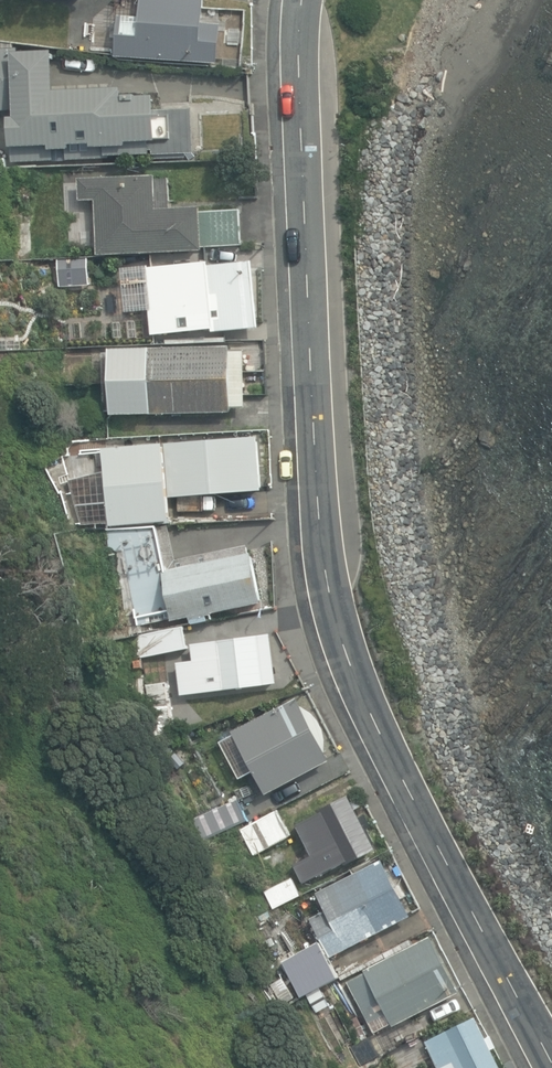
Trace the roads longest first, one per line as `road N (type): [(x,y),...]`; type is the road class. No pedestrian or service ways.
road 1 (secondary): [(551,1062),(397,772),(322,557),(312,484),(302,0)]

